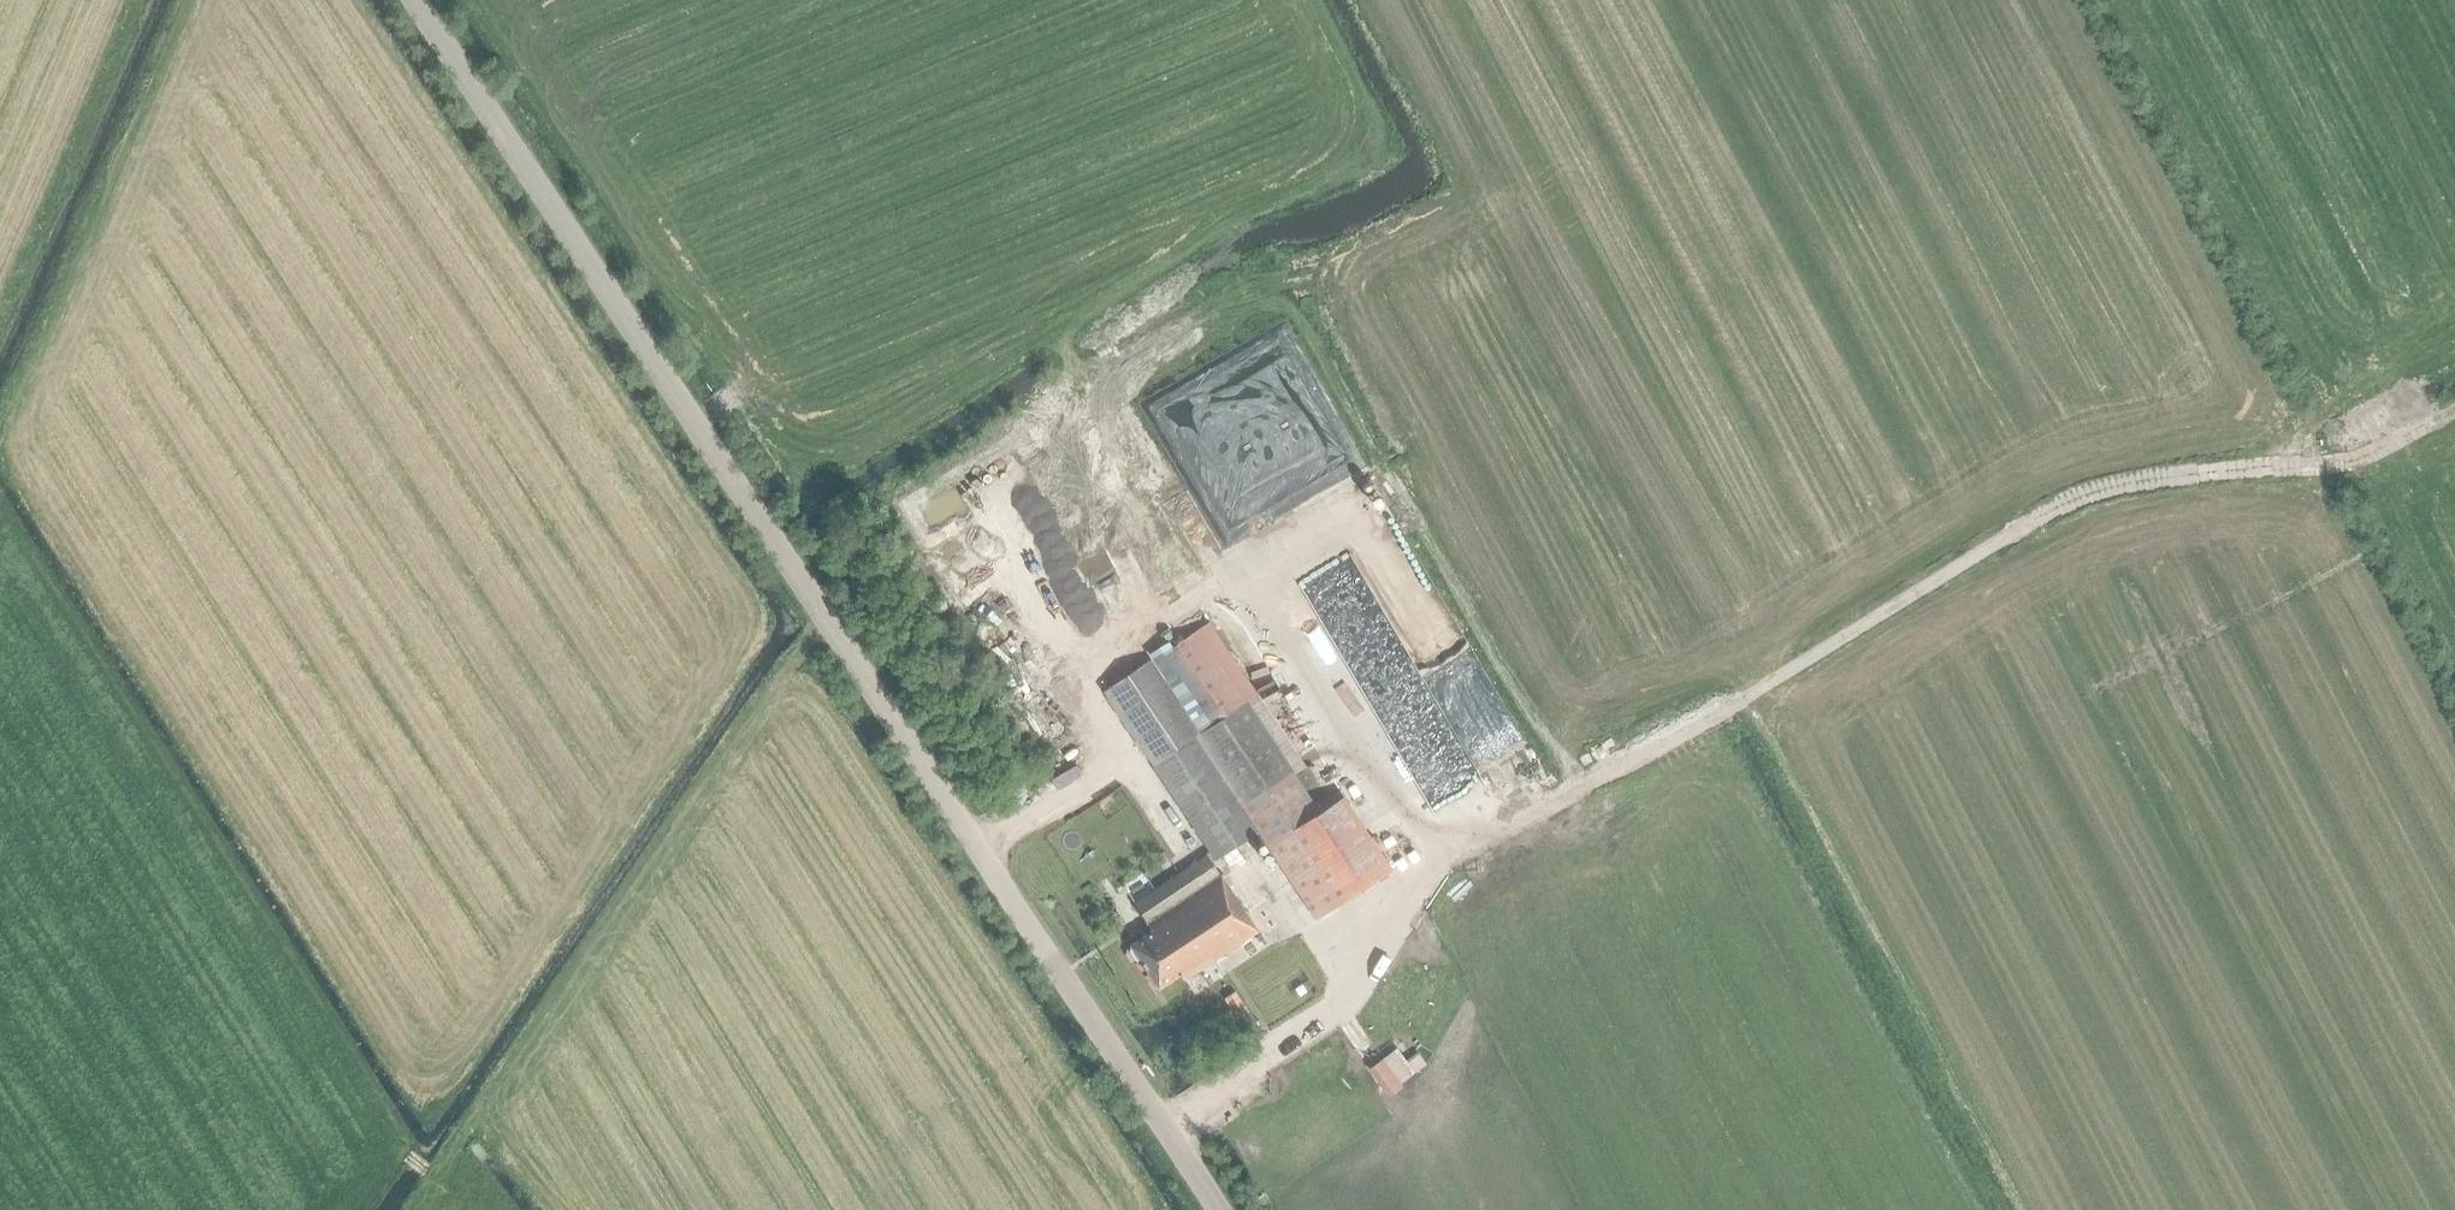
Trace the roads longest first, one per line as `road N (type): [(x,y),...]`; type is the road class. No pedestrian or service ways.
road 1 (unclassified): [(1208,1209),(688,440),(411,0)]

